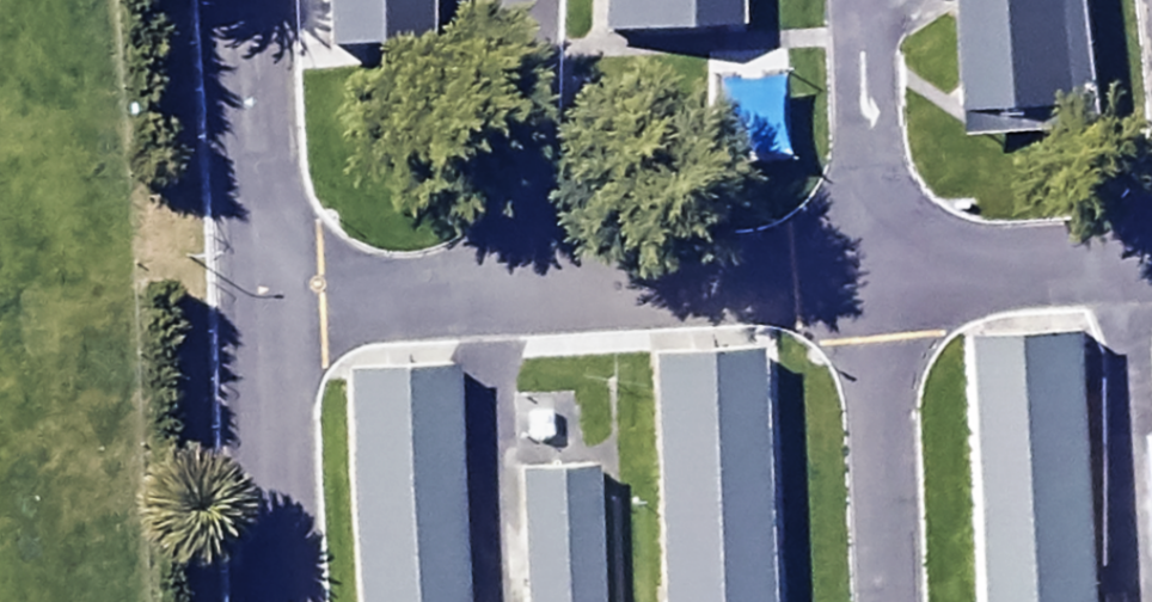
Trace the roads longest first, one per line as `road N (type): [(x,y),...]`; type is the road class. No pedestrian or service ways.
road 1 (unclassified): [(270,312),(876,277)]
road 2 (unclassified): [(889,601),(876,277)]
road 3 (unclassified): [(258,0),(270,312)]
road 4 (unclassified): [(270,312),(286,601)]
road 5 (unclassified): [(876,277),(864,0)]
road 6 (unclassified): [(876,277),(1151,262)]

